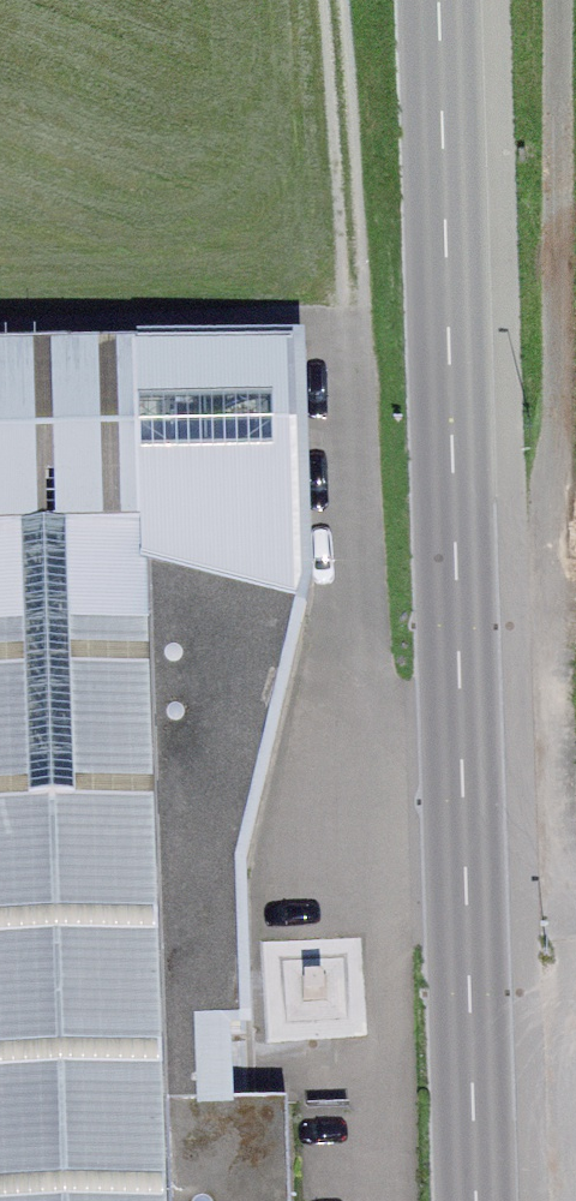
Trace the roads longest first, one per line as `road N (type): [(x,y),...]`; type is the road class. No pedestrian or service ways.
road 1 (tertiary): [(439,0),(476,1200)]
road 2 (track): [(335,0),(358,297),(372,695),(463,783)]
road 3 (track): [(455,557),(516,555),(555,467),(561,0)]

